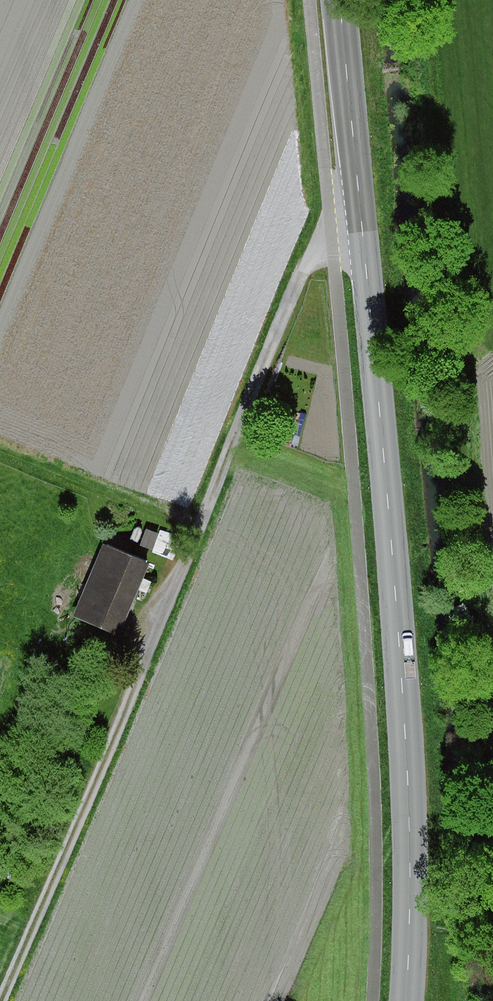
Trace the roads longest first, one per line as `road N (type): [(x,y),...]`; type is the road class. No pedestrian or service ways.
road 1 (primary): [(407,1000),(406,728),(345,0)]
road 2 (track): [(364,212),(311,263),(2,1000)]

